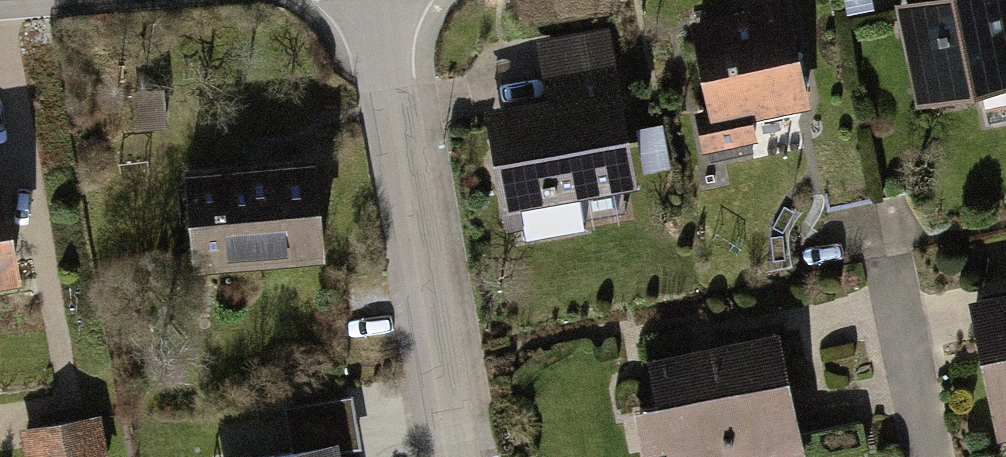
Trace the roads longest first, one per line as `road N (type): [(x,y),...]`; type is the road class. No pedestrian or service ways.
road 1 (residential): [(377,0),(457,456)]

